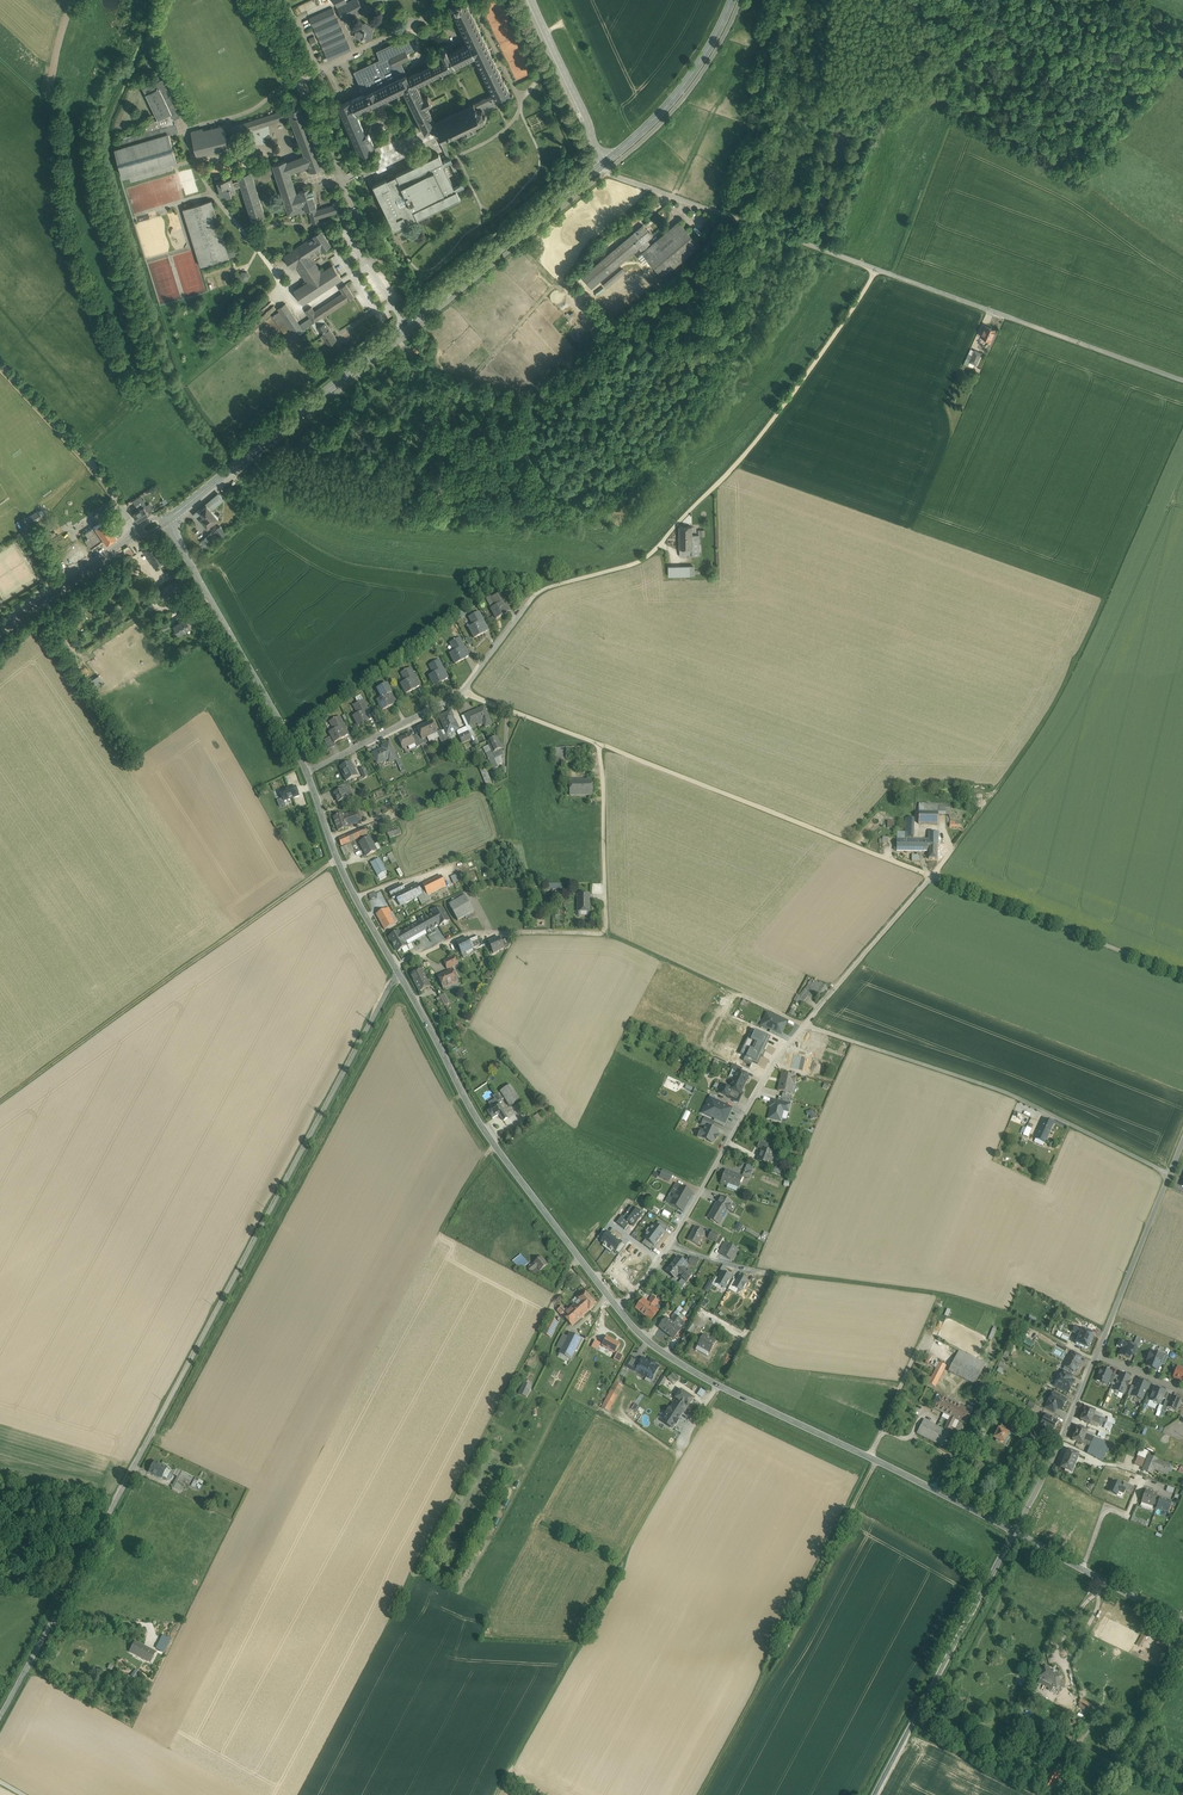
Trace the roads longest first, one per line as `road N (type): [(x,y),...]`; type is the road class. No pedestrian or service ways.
road 1 (unclassified): [(397,973),(0,1716)]
road 2 (unclassified): [(603,164),(617,176),(1182,379)]
road 3 (track): [(606,929),(805,1026),(1000,1091),(1171,1175)]
road 4 (secondary): [(167,518),(603,164)]
road 5 (secondary): [(397,973),(343,873),(307,772),(167,518)]
road 6 (track): [(537,592),(647,558),(739,463),(876,269)]
road 7 (secondary): [(1015,1533),(699,1375),(655,1346),(618,1308)]
road 8 (residential): [(933,876),(775,1062),(670,1245)]
road 9 (track): [(338,860),(0,1103)]
road 10 (track): [(1182,422),(1060,695),(1001,785)]
road 11 (track): [(395,968),(470,933),(603,932),(600,745)]
road 12 (secondary): [(618,1308),(474,1113),(397,973)]
road 13 (track): [(876,1461),(701,1794)]
road 14 (track): [(1096,1361),(1013,1316),(948,1295),(749,1269)]
road 15 (track): [(933,876),(600,745)]
road 16 (unclassified): [(1015,1533),(877,1794)]
road 17 (track): [(1182,975),(933,876)]
road 18 (unclassified): [(134,535),(103,480),(0,364)]
road 19 (secondary): [(603,164),(676,94),(731,0)]
road 20 (unclassified): [(1110,1328),(1182,1145)]
road 21 (residential): [(1015,1533),(1098,1356)]
road 22 (secondary): [(1182,1620),(1015,1533)]
road 23 (unclassified): [(532,0),(603,164)]
road 24 (track): [(307,772),(463,691)]
road 25 (track): [(575,1648),(497,1794)]
road 26 (secondary): [(0,628),(134,535)]
road 27 (track): [(600,745),(463,691)]
road 28 (track): [(1069,1704),(1064,1666),(1106,1582)]
road 29 (track): [(681,1444),(623,1562)]
road 30 (track): [(463,691),(537,592)]

